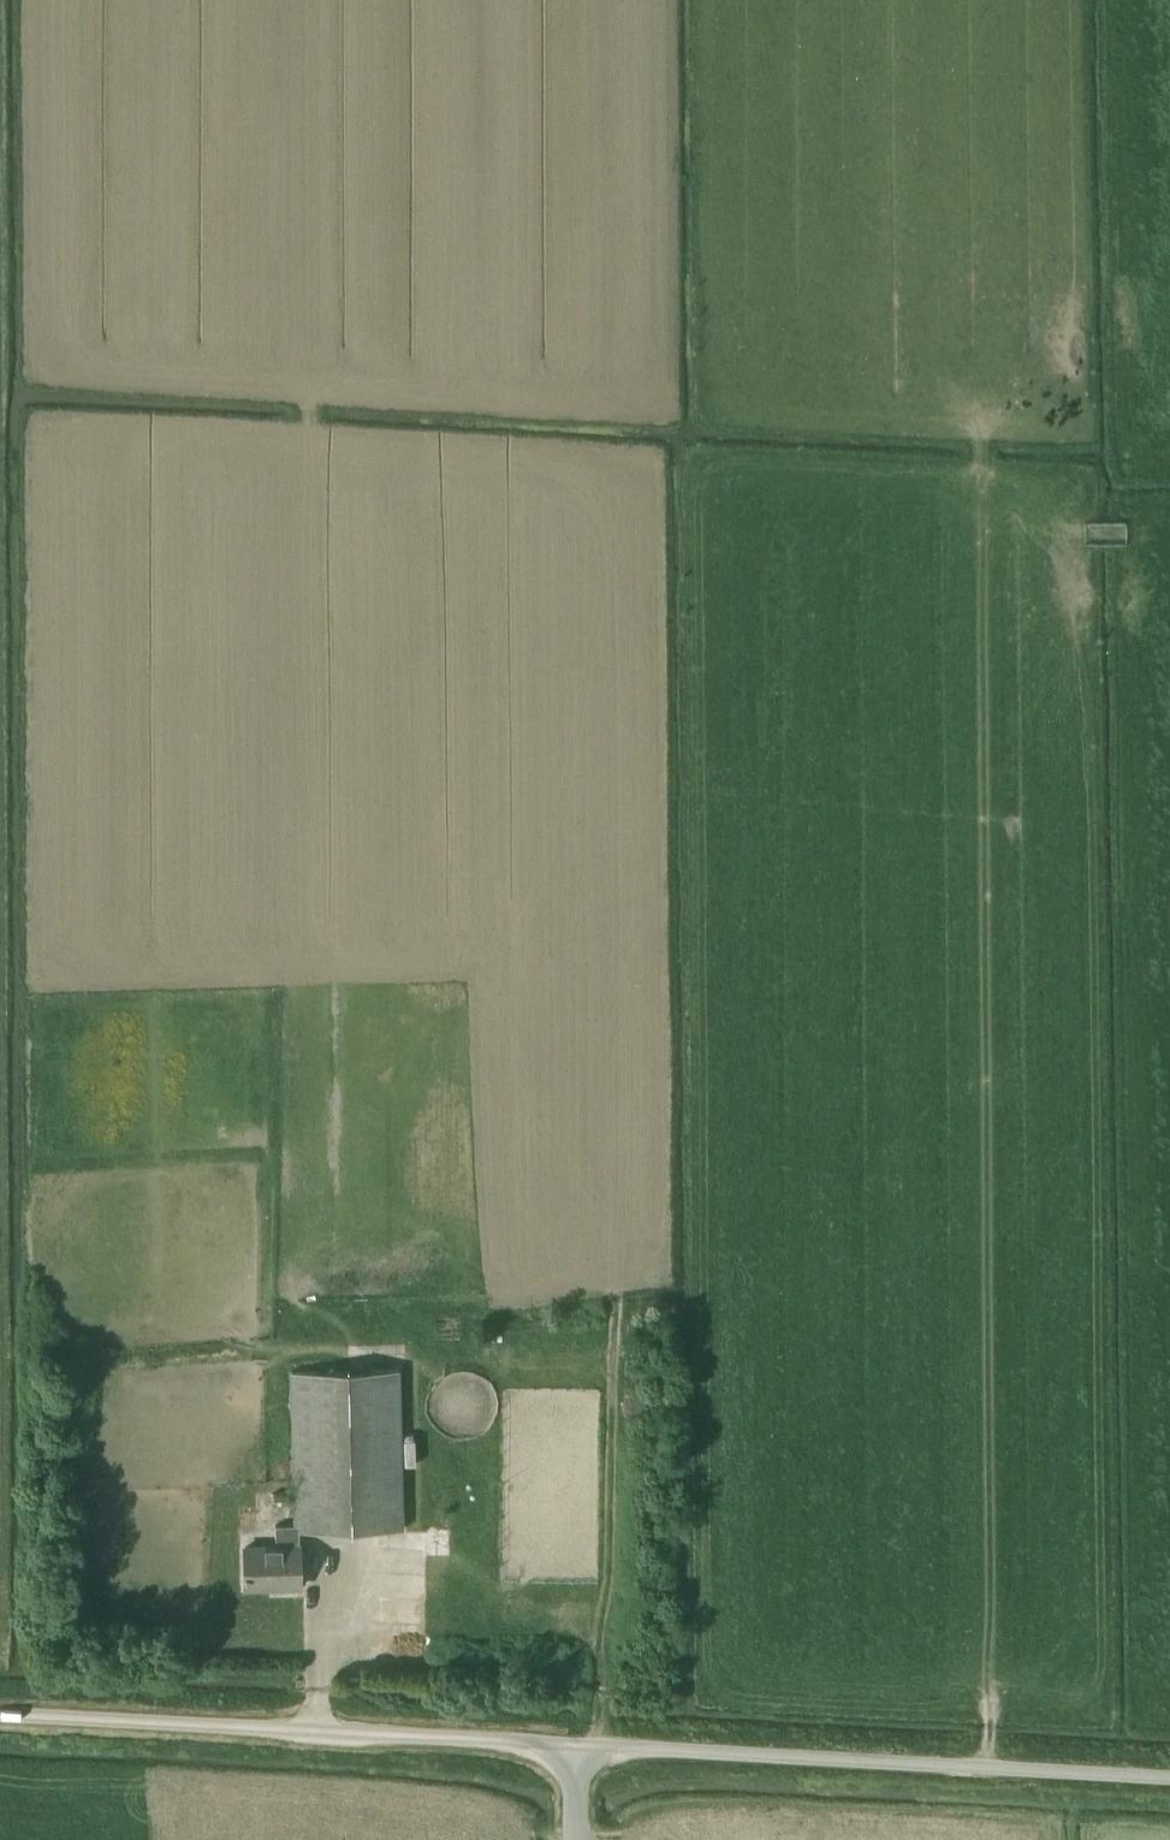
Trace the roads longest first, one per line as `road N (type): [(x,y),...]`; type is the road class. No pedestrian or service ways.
road 1 (unclassified): [(579,1747),(1169,1779)]
road 2 (unclassified): [(579,1747),(0,1715)]

